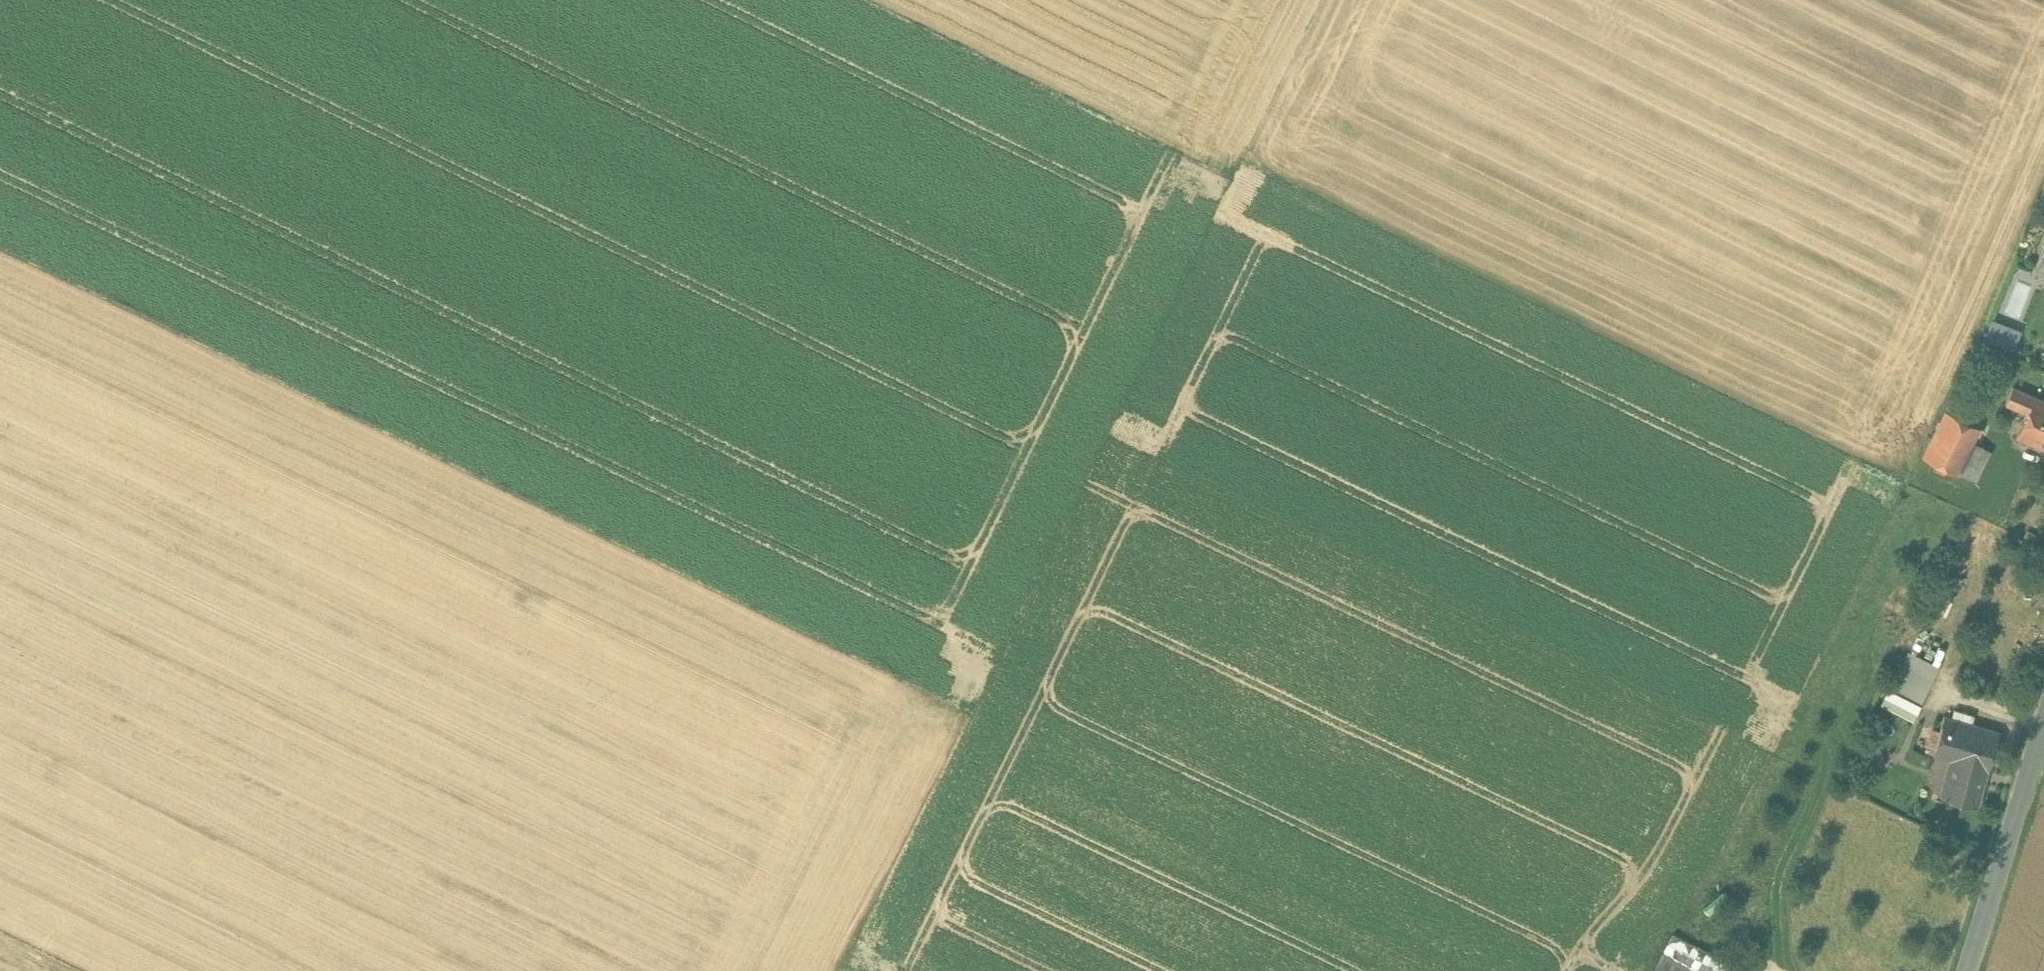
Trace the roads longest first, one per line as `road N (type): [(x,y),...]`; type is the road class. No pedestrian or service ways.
road 1 (tertiary): [(2043,728),(1965,970)]

